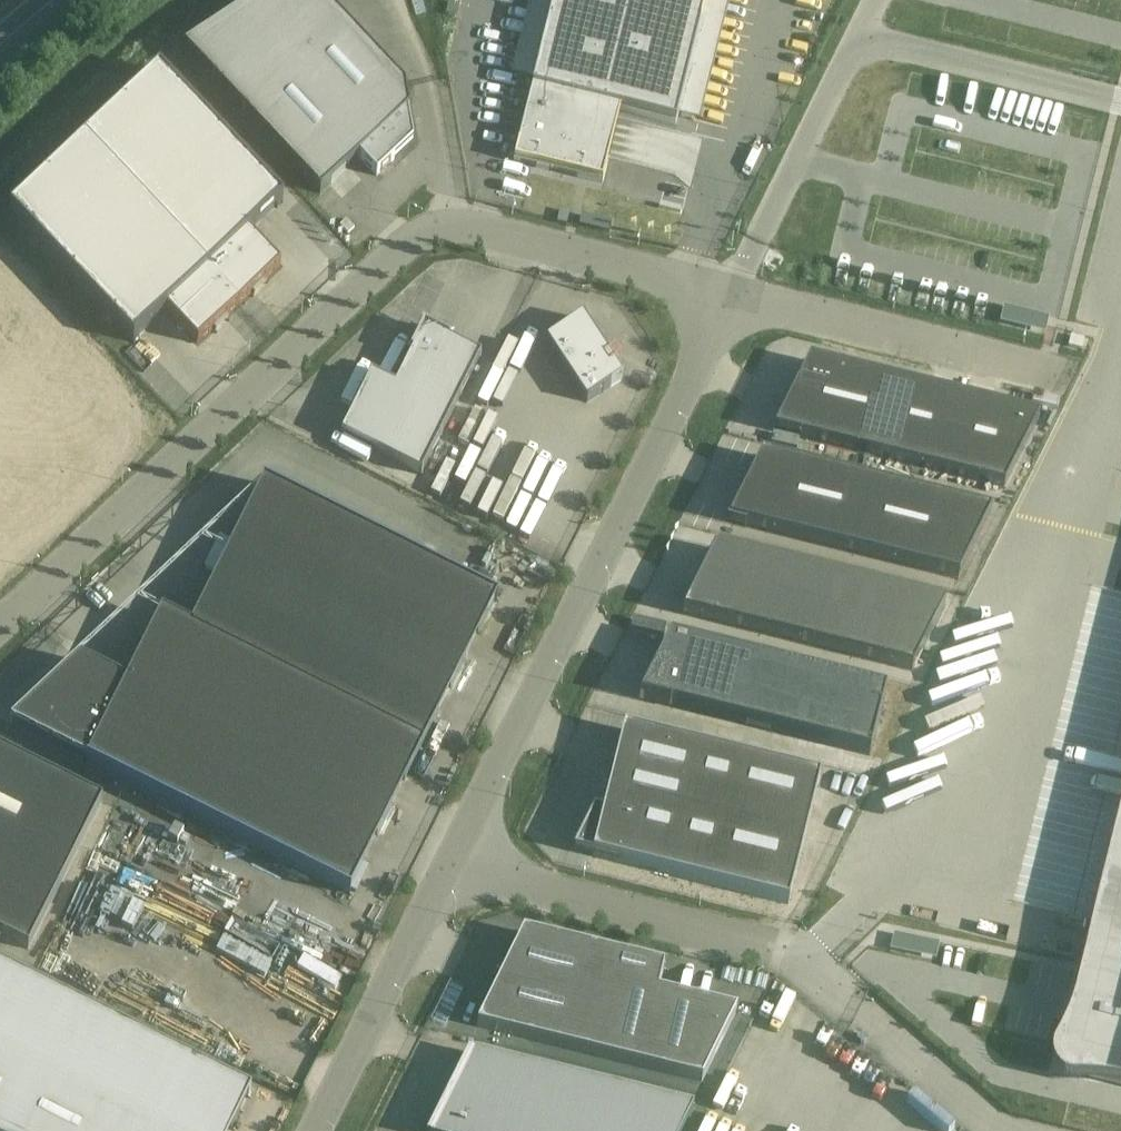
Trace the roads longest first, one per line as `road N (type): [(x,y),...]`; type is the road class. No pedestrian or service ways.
road 1 (unclassified): [(0,626),(429,230),(481,229),(727,295)]
road 2 (unclassified): [(447,864),(727,295)]
road 3 (unclassified): [(727,295),(1072,374)]
road 4 (unclassified): [(447,864),(786,952)]
road 5 (unclassified): [(312,1130),(447,864)]

